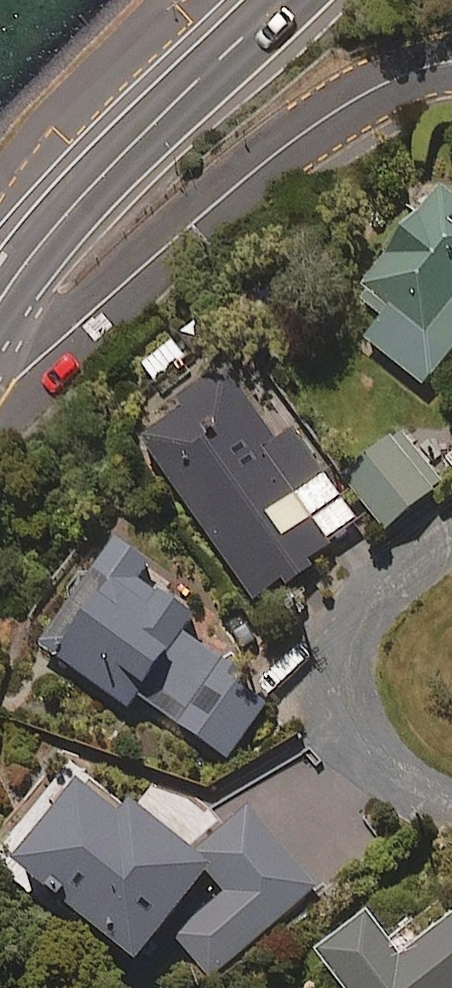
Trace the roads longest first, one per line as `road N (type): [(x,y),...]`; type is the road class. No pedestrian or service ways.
road 1 (residential): [(0,387),(307,127),(396,75),(451,58)]
road 2 (secondary): [(287,0),(116,160),(50,229),(0,299)]

